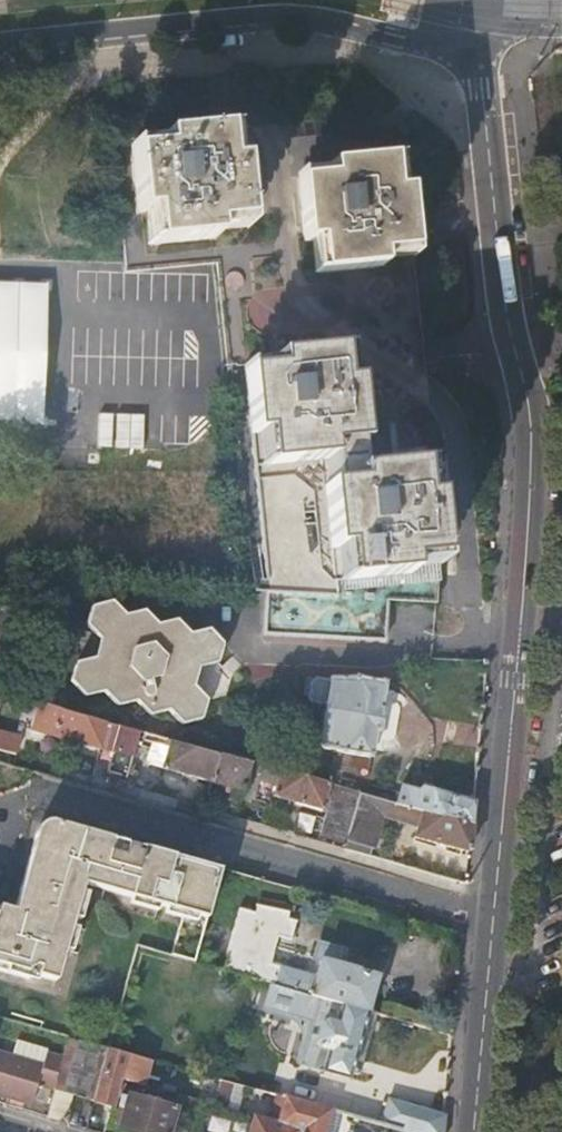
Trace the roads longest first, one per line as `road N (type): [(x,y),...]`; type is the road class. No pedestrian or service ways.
road 1 (residential): [(494,918),(532,436),(506,313),(472,46)]
road 2 (residential): [(0,818),(41,790),(494,918)]
road 3 (secondary): [(0,47),(304,21),(472,46)]
road 4 (residential): [(476,1131),(494,918)]

